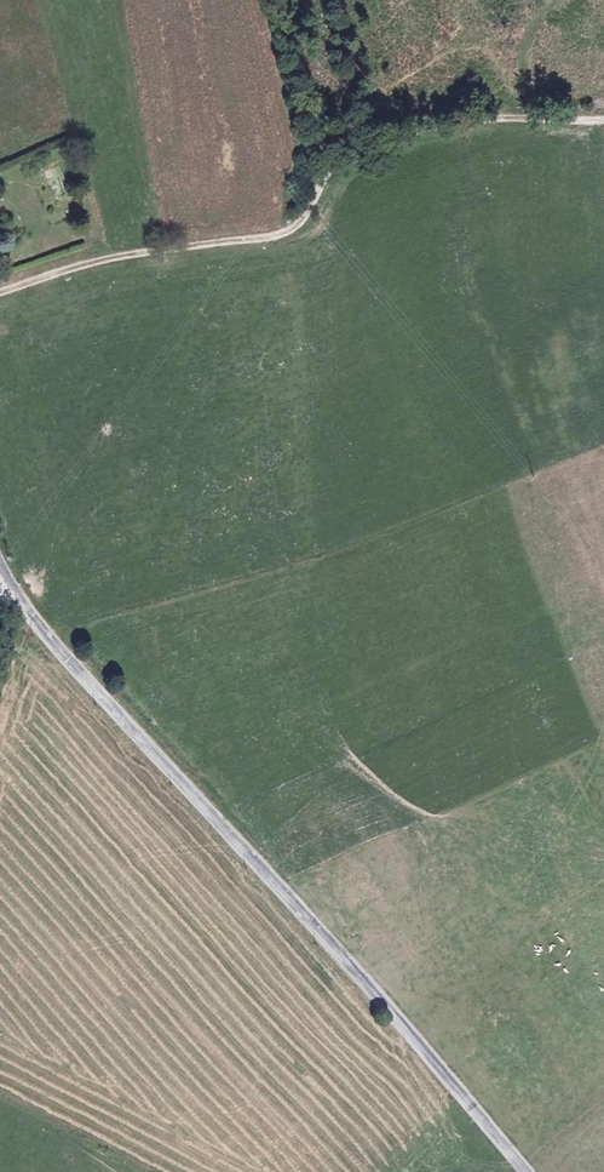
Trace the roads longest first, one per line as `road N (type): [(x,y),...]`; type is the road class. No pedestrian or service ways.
road 1 (unclassified): [(526,1171),(299,908),(48,639),(0,573)]
road 2 (track): [(603,121),(496,118),(396,136),(334,165),(306,220),(288,235),(106,259),(0,293)]

